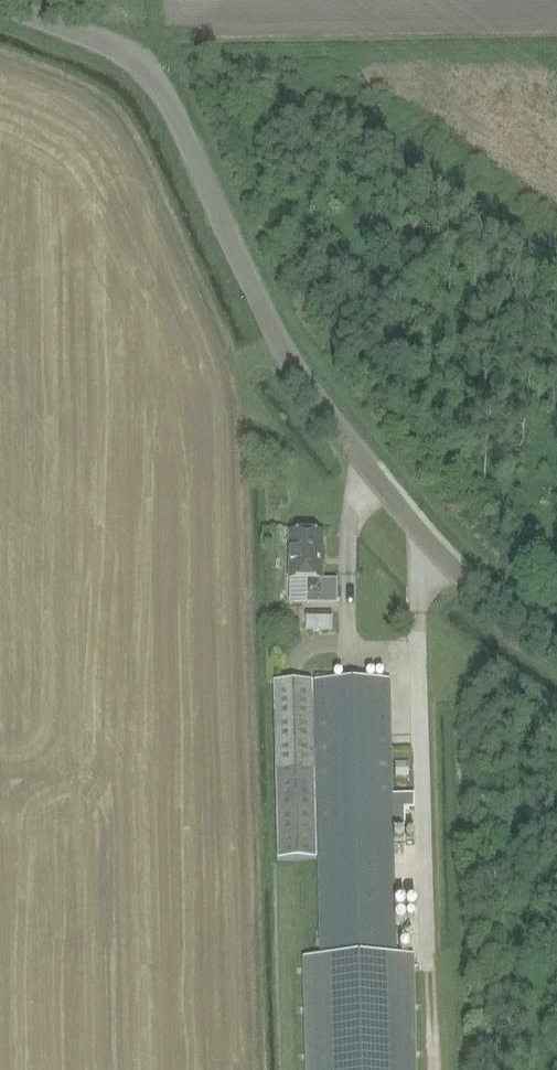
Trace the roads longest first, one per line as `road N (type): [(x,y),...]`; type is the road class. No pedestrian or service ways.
road 1 (residential): [(556,643),(450,563),(335,430),(281,346),(150,73),(122,51),(0,6)]

